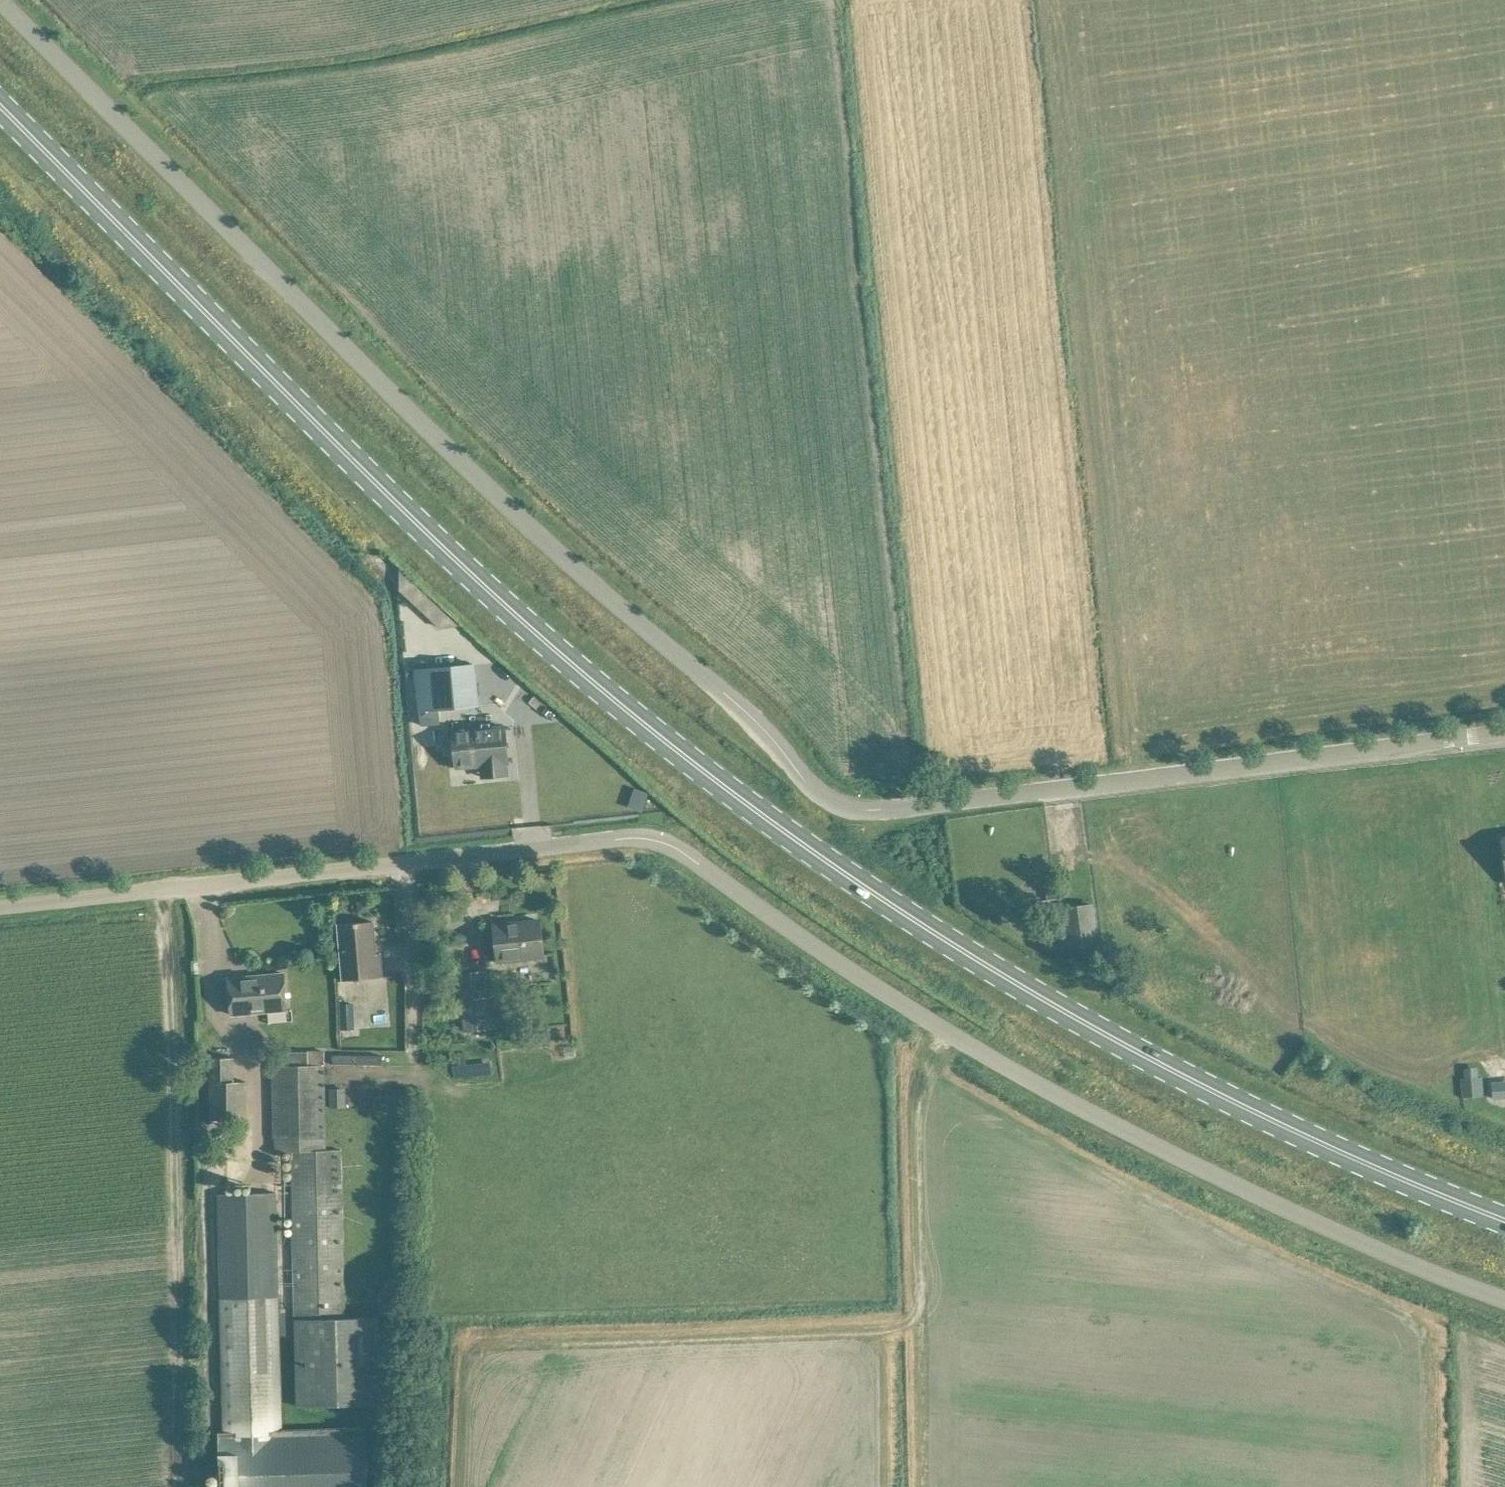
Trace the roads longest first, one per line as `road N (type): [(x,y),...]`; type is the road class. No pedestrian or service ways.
road 1 (secondary): [(0,103),(402,506),(774,824),(900,912),(1173,1072),(1504,1222)]
road 2 (unclassified): [(0,1),(555,550),(761,725),(827,798),(888,811),(1504,737)]
road 3 (unclassified): [(0,909),(631,838),(673,846),(916,1011),(1119,1128),(1297,1215),(1504,1300)]

